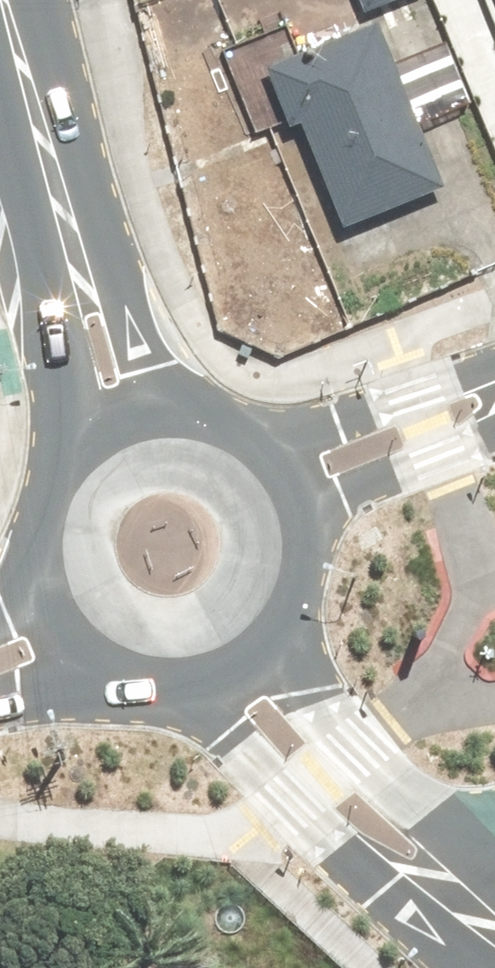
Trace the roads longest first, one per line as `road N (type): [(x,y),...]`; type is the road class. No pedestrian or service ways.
road 1 (secondary): [(313,505),(313,578),(277,640),(218,675),(176,682),(134,675)]
road 2 (secondary): [(69,450),(72,368),(46,258),(52,155)]
road 3 (secondary): [(52,155),(103,240),(146,365),(176,400)]
road 4 (residential): [(272,437),(494,375)]
road 5 (residential): [(494,421),(313,505)]
road 6 (secondary): [(52,155),(8,0)]
road 7 (secondary): [(134,675),(96,656),(65,627),(38,568)]
road 8 (secondary): [(134,675),(0,698)]
road 9 (secondary): [(38,568),(45,490),(69,450)]
road 10 (secondary): [(69,450),(138,404),(176,400)]

